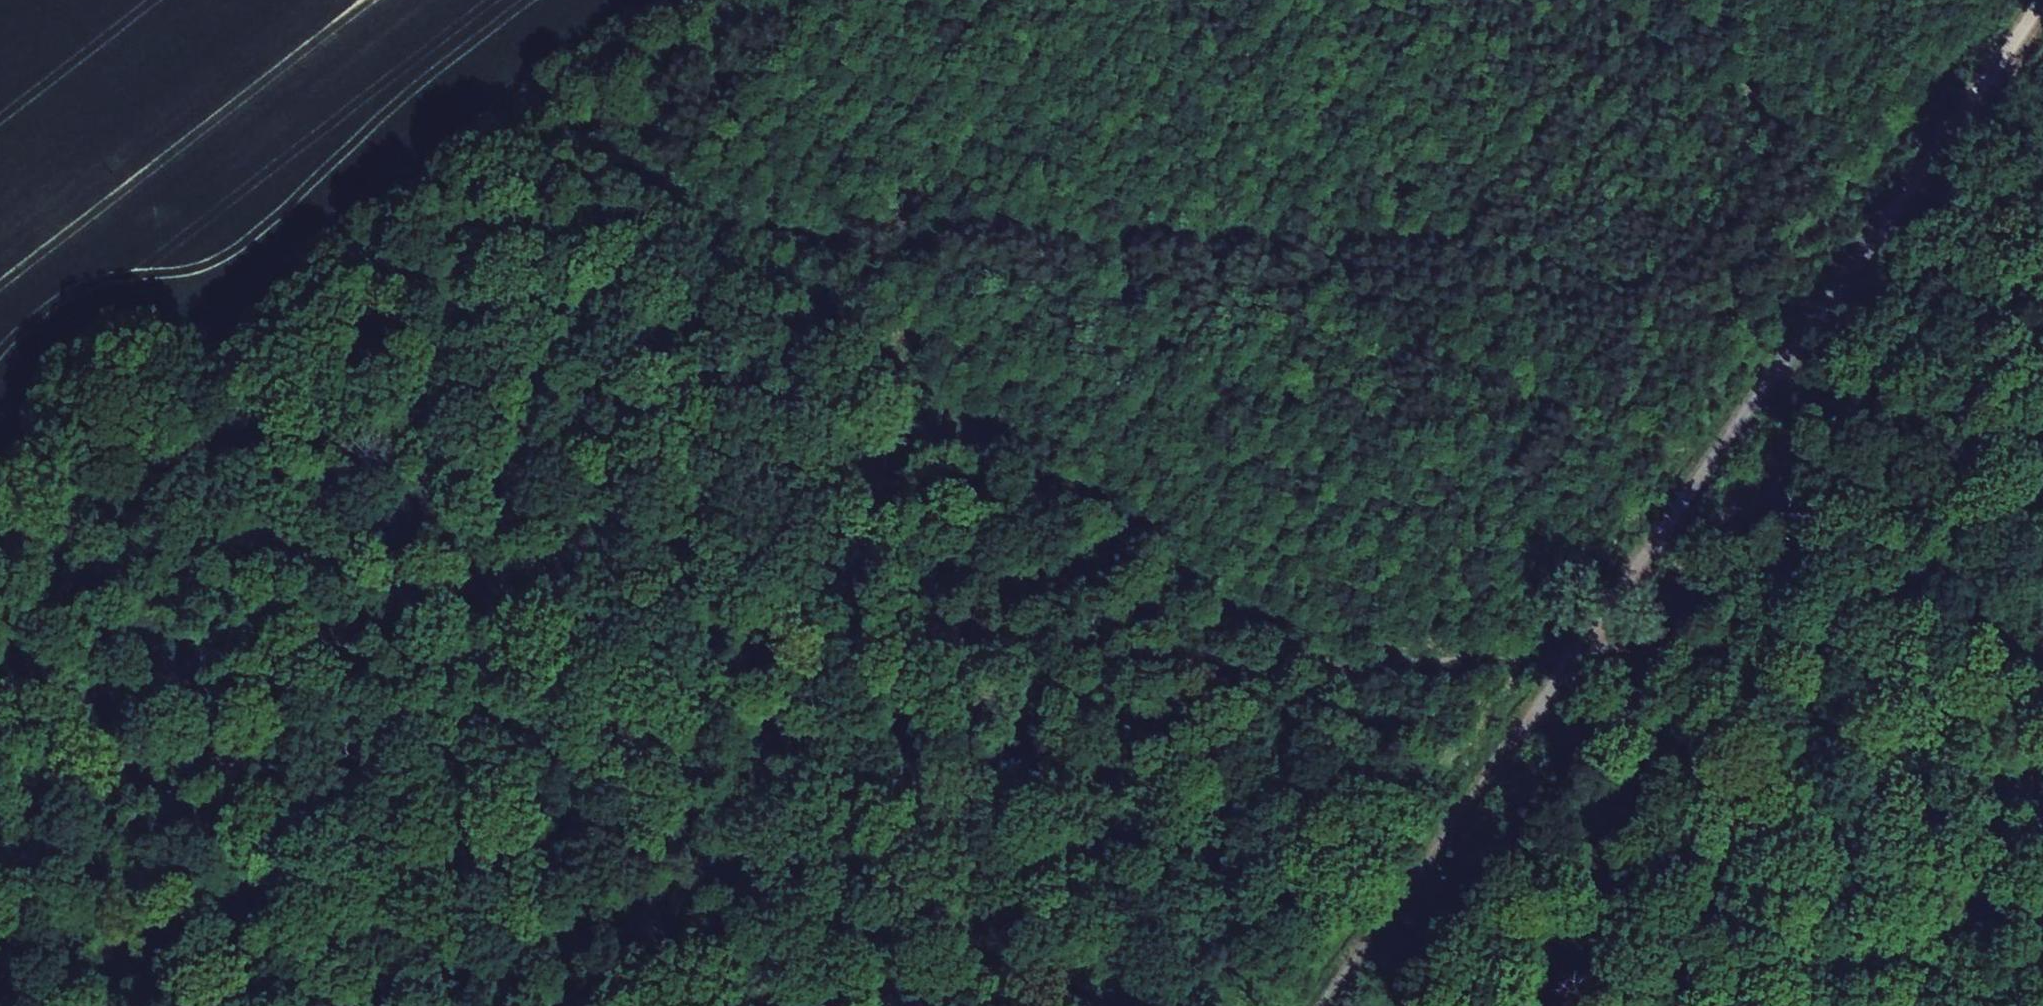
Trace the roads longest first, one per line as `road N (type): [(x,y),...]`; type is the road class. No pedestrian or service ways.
road 1 (track): [(1570,668),(2042,9)]
road 2 (track): [(1333,1005),(1570,668)]

